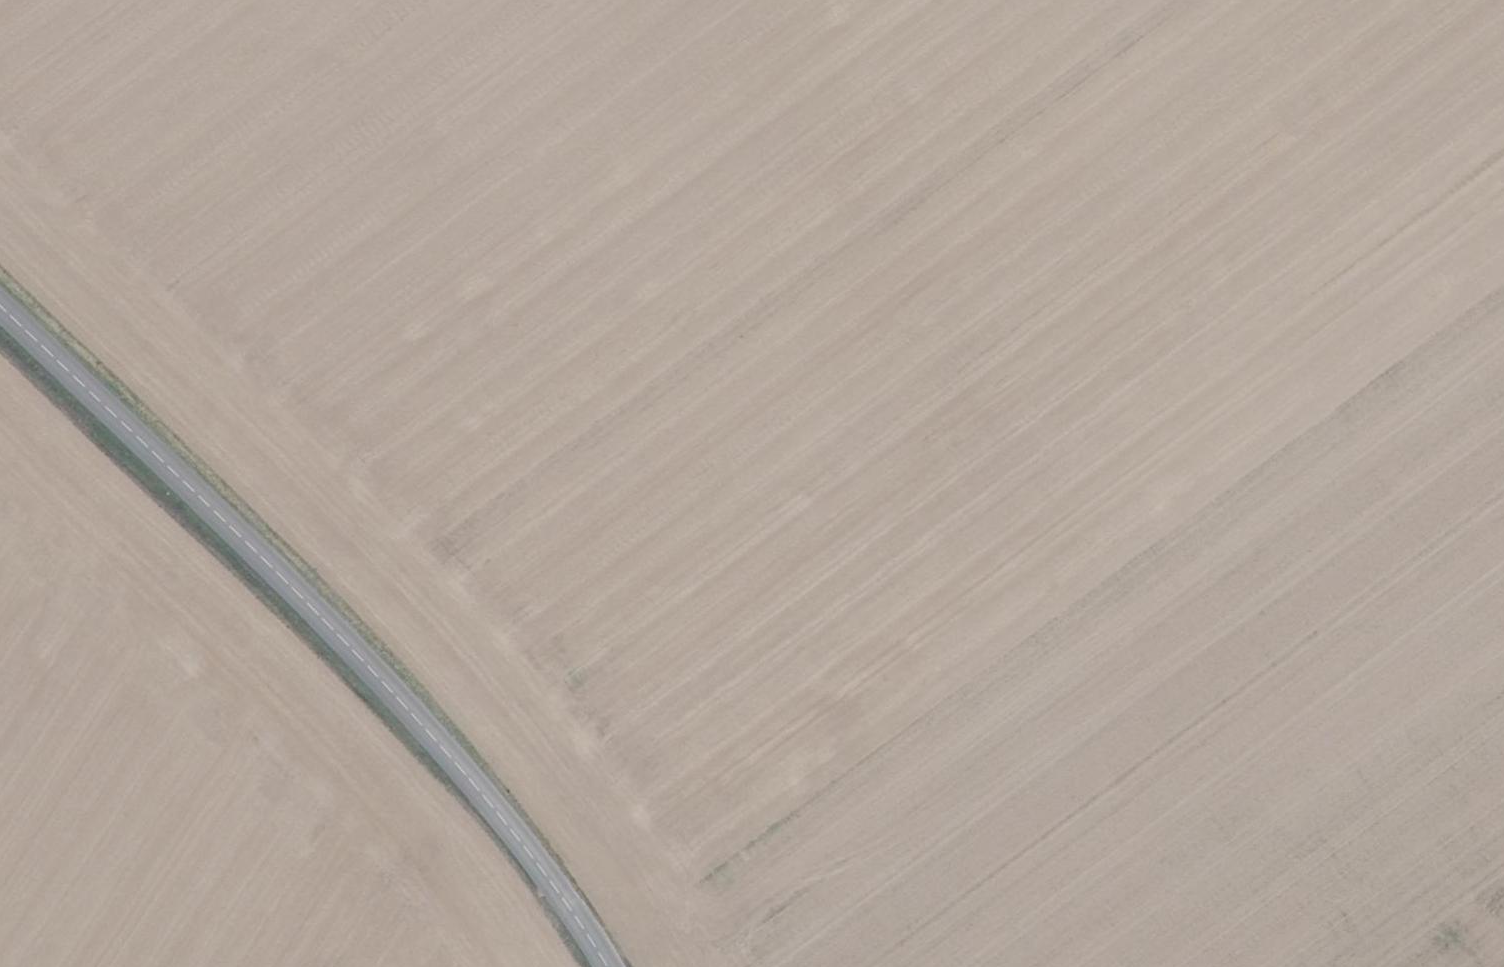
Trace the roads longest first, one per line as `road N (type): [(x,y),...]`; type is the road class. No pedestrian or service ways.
road 1 (tertiary): [(0,306),(374,665),(624,966)]

